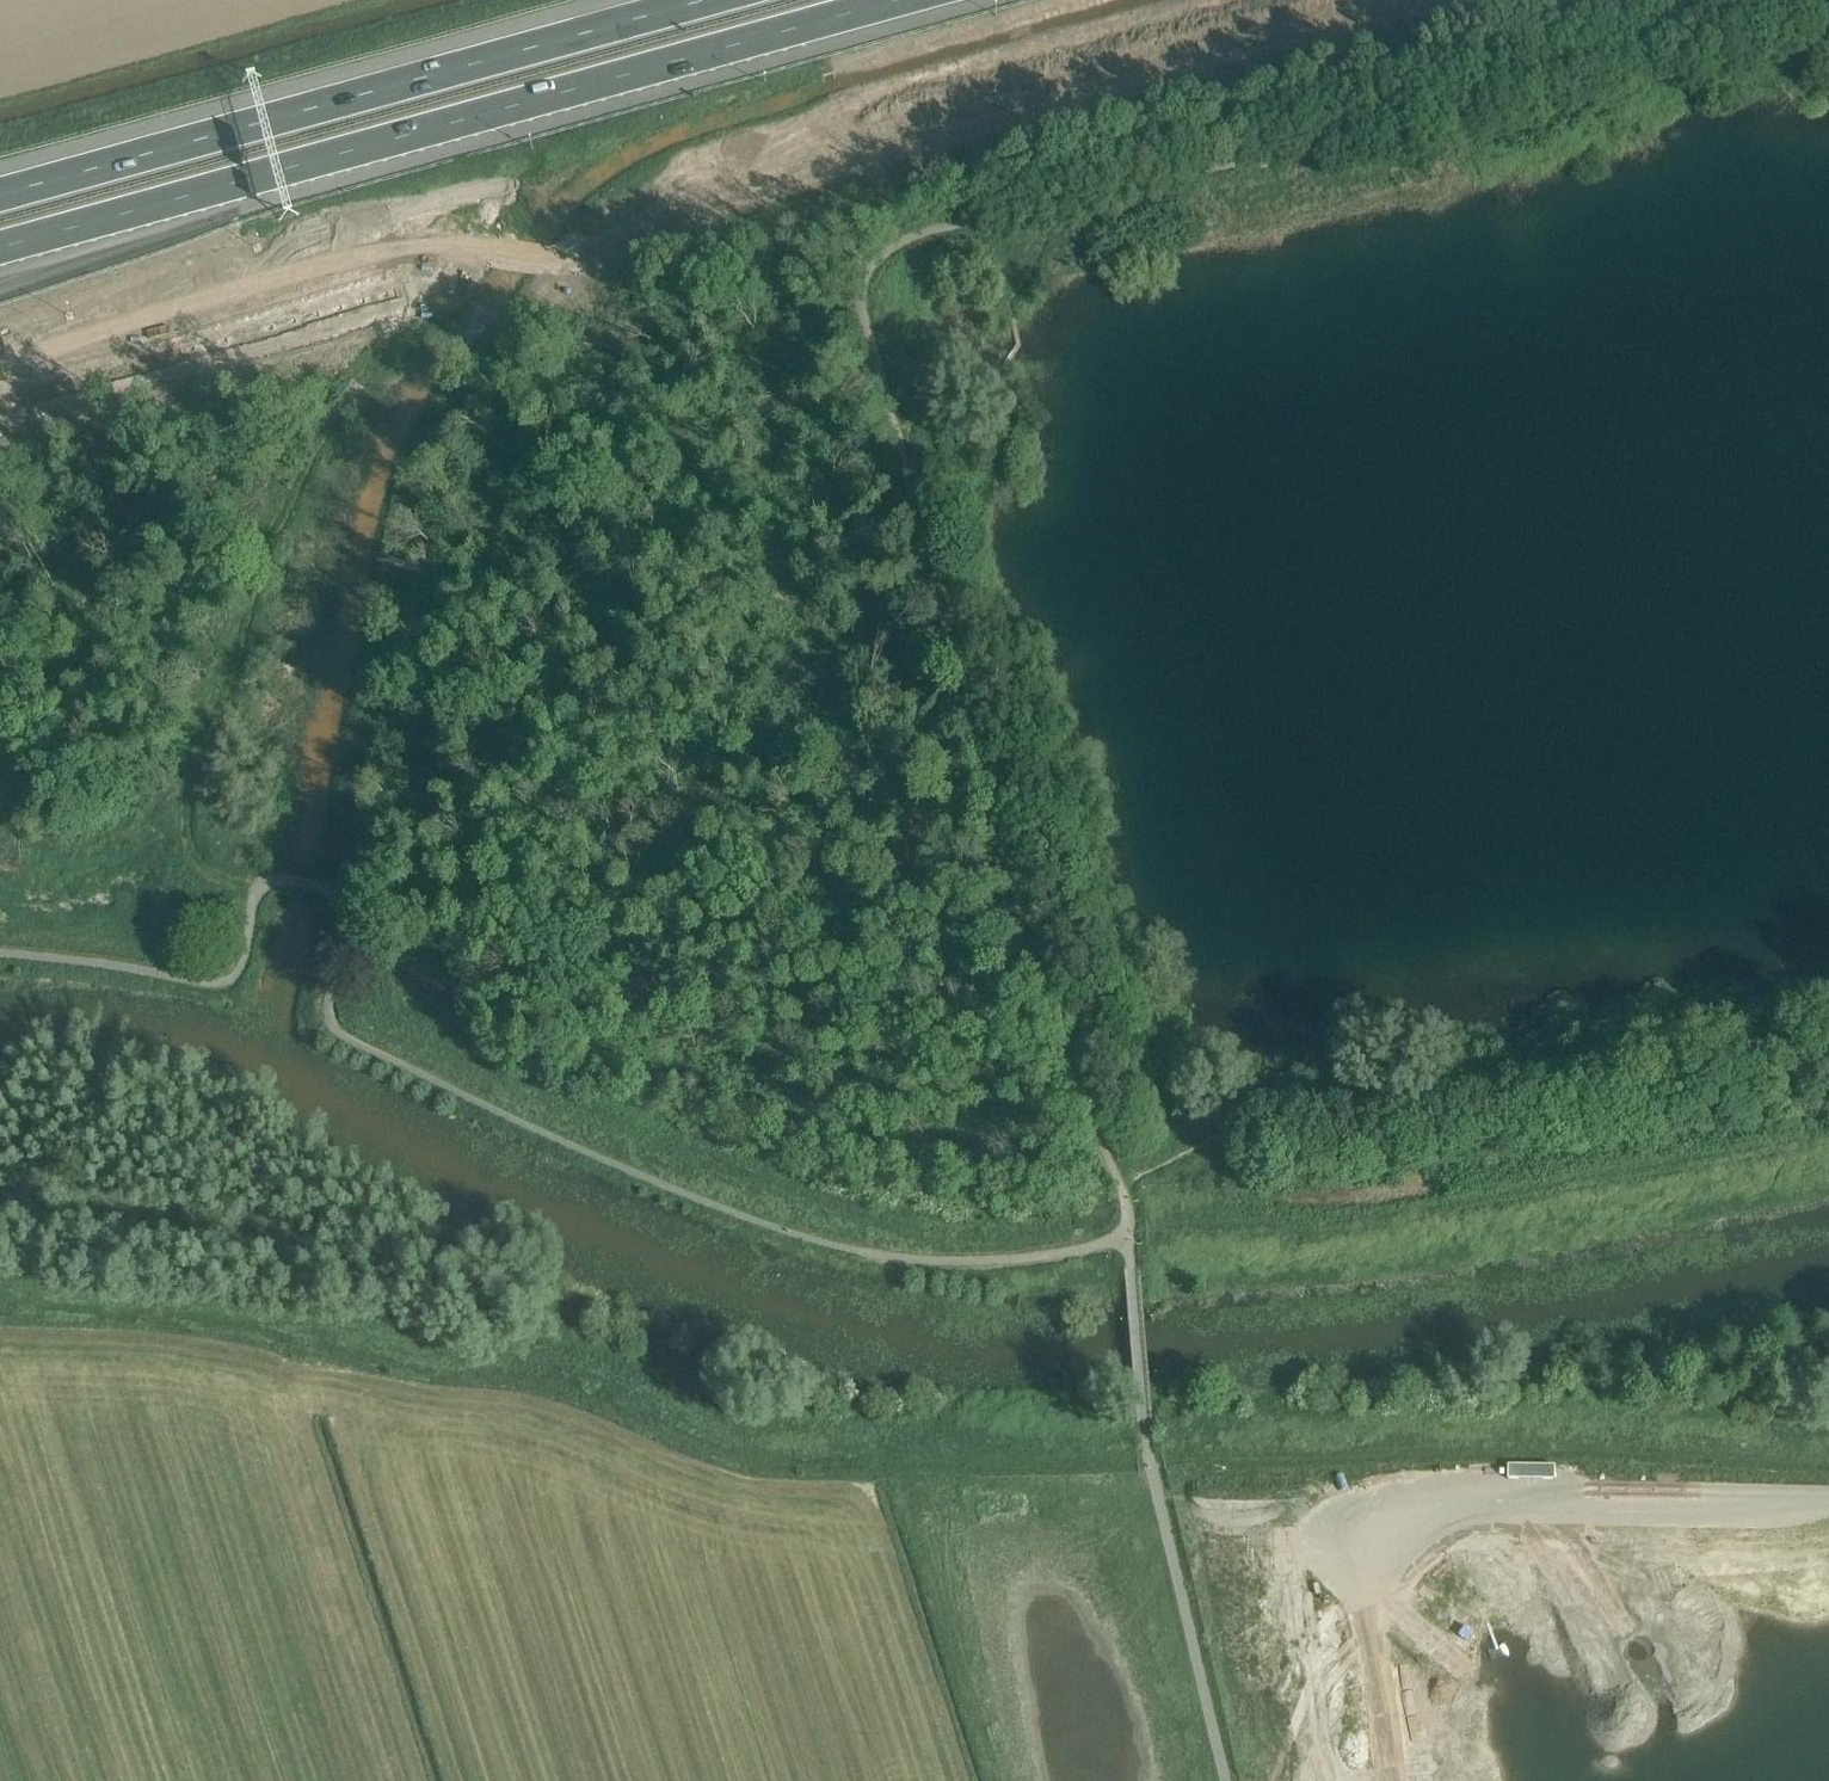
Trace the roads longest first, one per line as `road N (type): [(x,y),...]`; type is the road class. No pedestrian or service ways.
road 1 (motorway): [(0,249),(899,0)]
road 2 (motorway): [(695,0),(0,192)]

